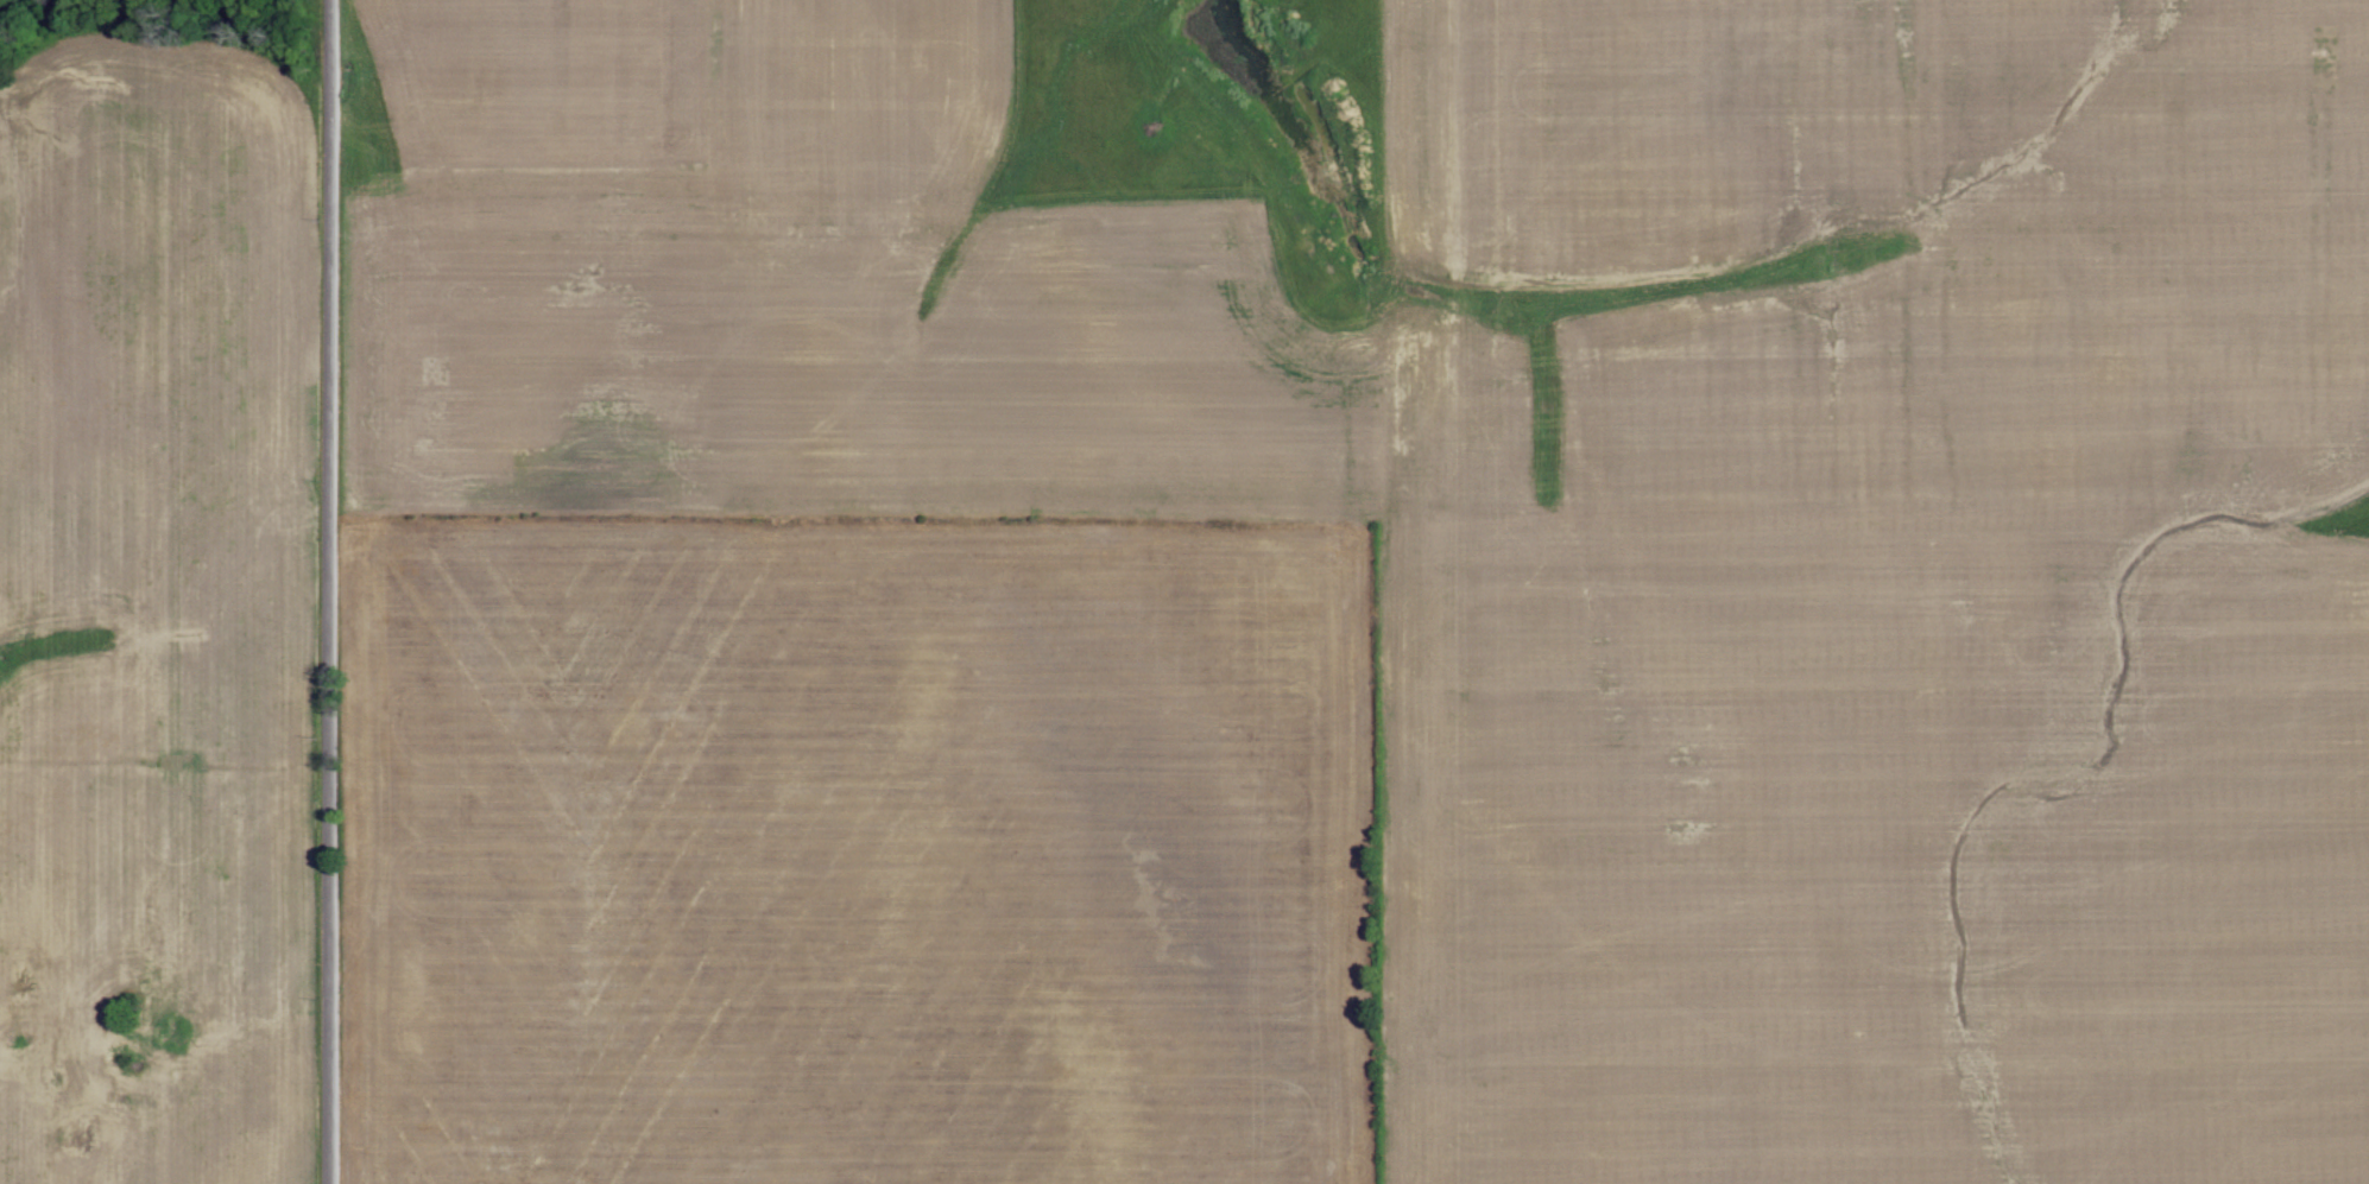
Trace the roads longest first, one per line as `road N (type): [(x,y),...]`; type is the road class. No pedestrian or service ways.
road 1 (tertiary): [(337,1183),(333,0)]

